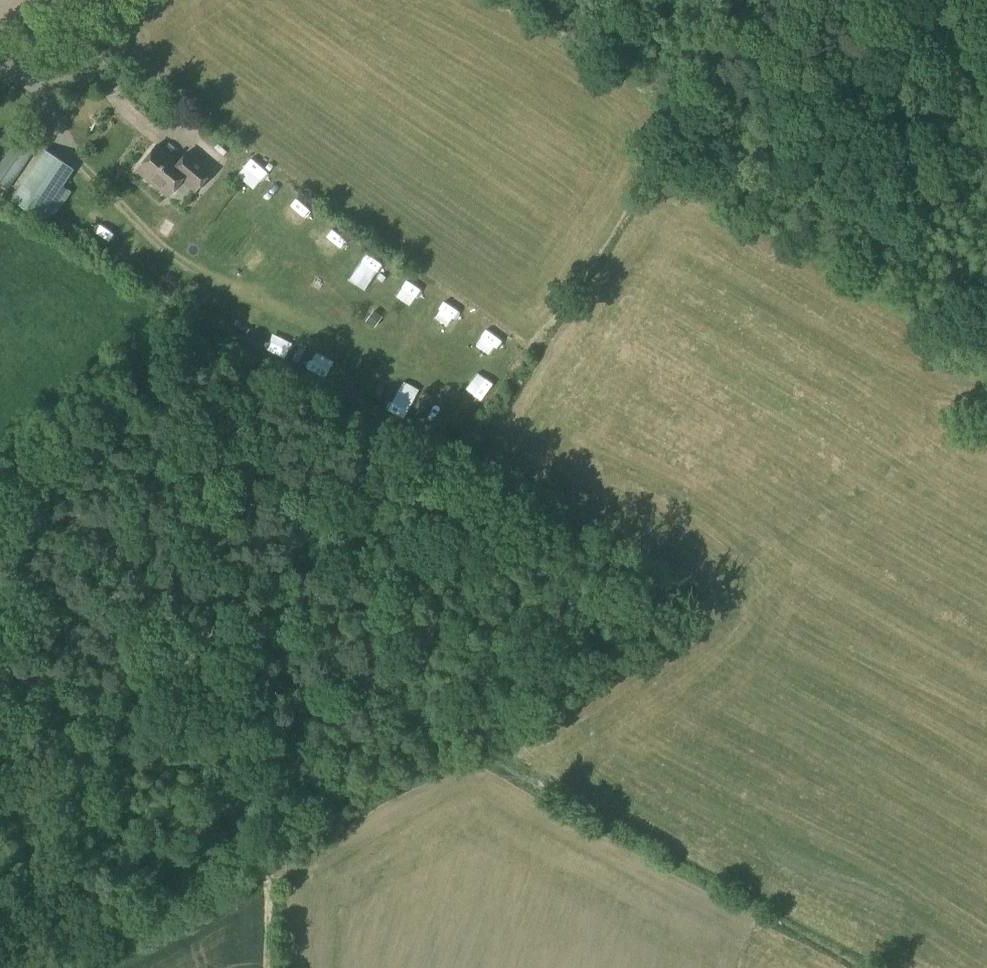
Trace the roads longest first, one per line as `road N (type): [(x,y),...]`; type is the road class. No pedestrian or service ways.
road 1 (track): [(177,255),(70,153)]

